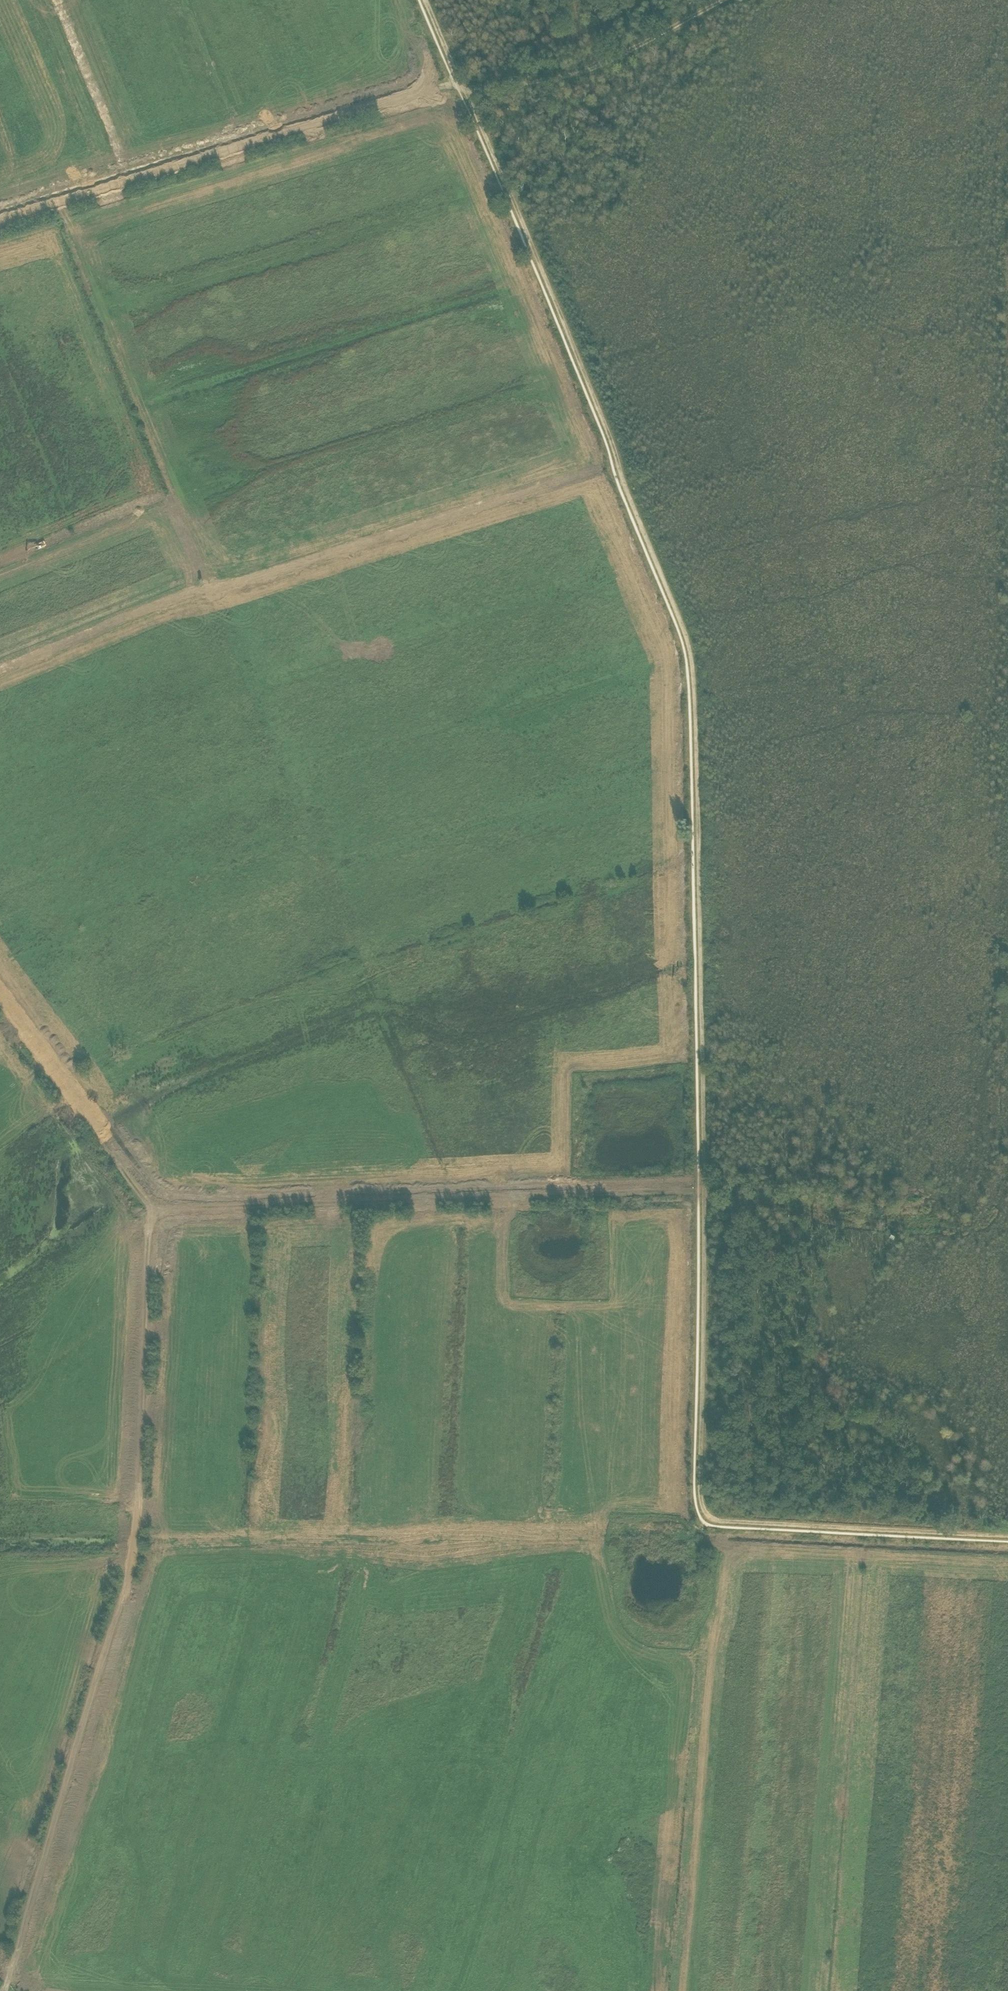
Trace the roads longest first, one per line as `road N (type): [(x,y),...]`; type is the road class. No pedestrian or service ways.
road 1 (track): [(466,93),(689,645),(705,1190)]
road 2 (track): [(6,1990),(135,1549),(148,1208)]
road 3 (track): [(705,1190),(700,1482),(707,1514),(734,1523),(1007,1535)]
road 4 (track): [(705,1190),(148,1208)]
road 5 (track): [(0,223),(461,80)]
road 6 (track): [(721,0),(592,69),(466,93)]
road 7 (track): [(148,1208),(0,1005)]

